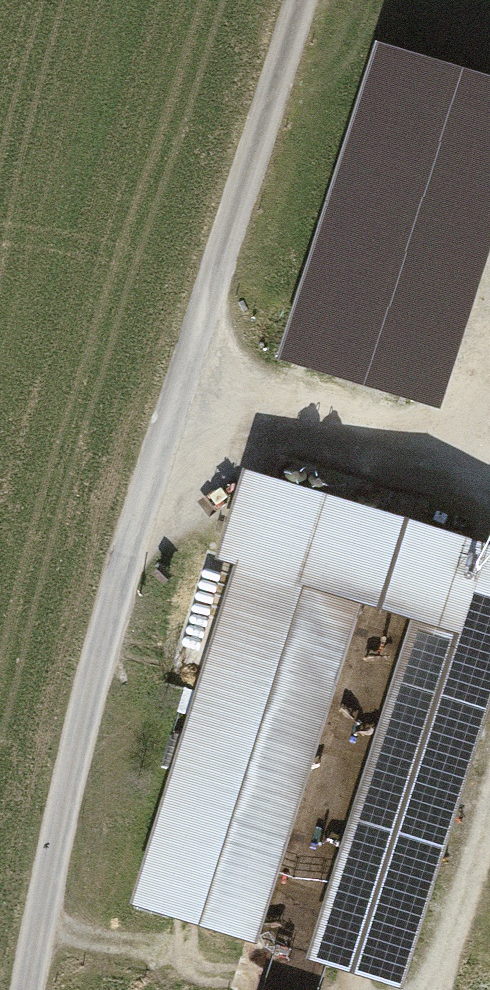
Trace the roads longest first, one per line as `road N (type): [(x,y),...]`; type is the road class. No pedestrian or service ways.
road 1 (unclassified): [(303,0),(94,686),(31,989)]
road 2 (track): [(183,394),(489,491)]
road 3 (track): [(281,989),(148,948),(41,936)]
road 4 (track): [(489,815),(431,989)]

